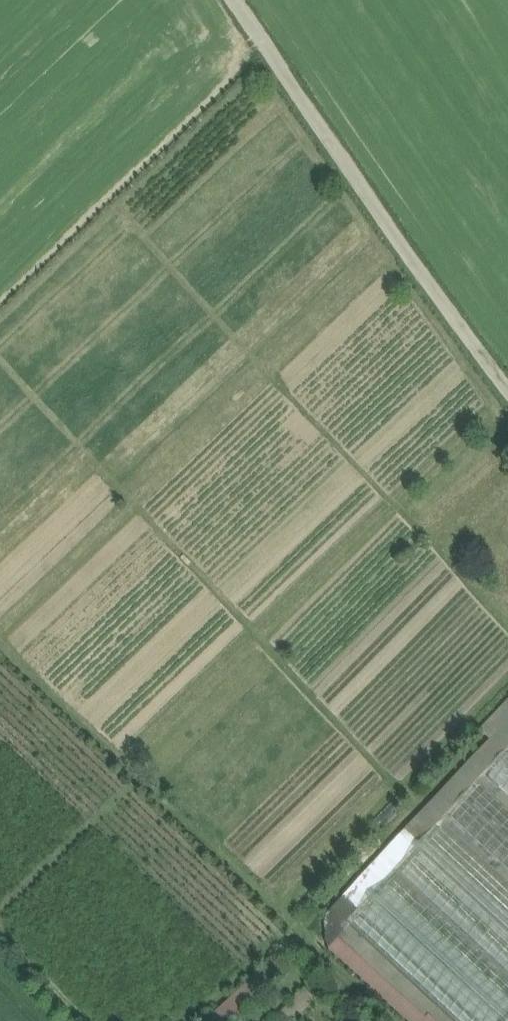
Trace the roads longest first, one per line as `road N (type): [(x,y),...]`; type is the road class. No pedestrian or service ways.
road 1 (residential): [(507,374),(254,0)]

